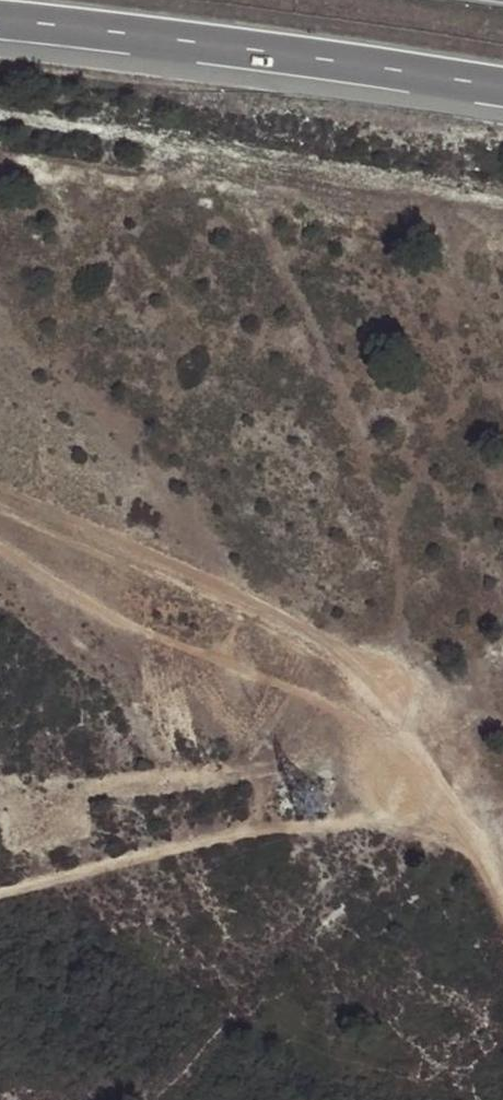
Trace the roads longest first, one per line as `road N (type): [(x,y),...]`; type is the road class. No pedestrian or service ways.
road 1 (track): [(0,503),(349,676),(413,733),(502,894)]
road 2 (motorway): [(0,18),(502,86)]
road 3 (track): [(459,810),(142,853),(0,894)]

